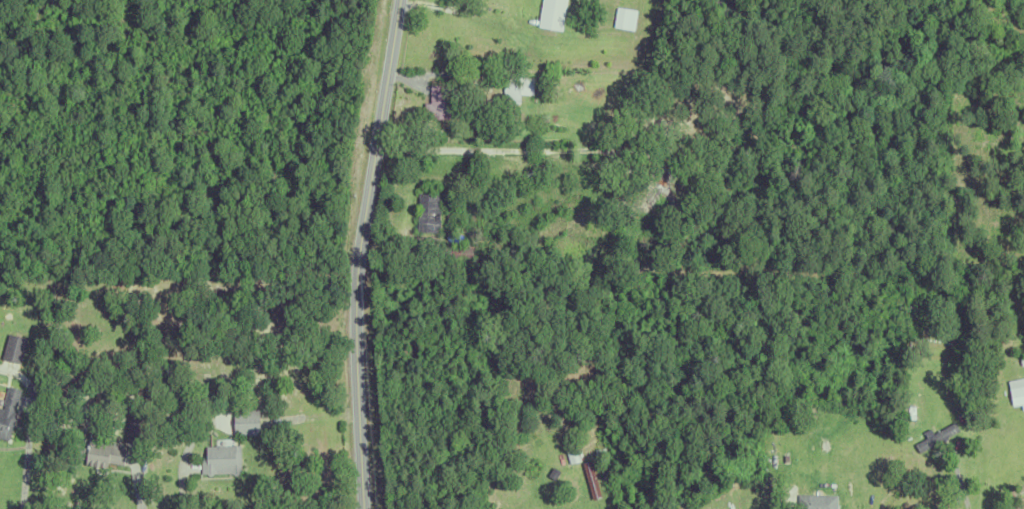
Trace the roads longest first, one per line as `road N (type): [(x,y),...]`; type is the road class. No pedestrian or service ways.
road 1 (secondary): [(363,508),(358,290),(401,0)]

